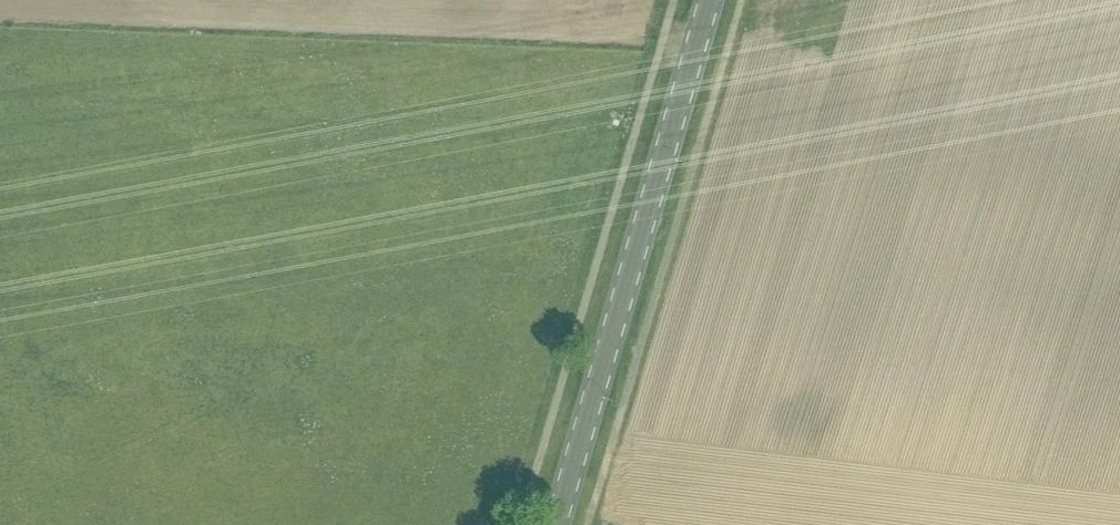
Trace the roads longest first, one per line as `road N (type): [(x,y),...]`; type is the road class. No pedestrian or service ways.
road 1 (secondary): [(554,524),(709,0)]

